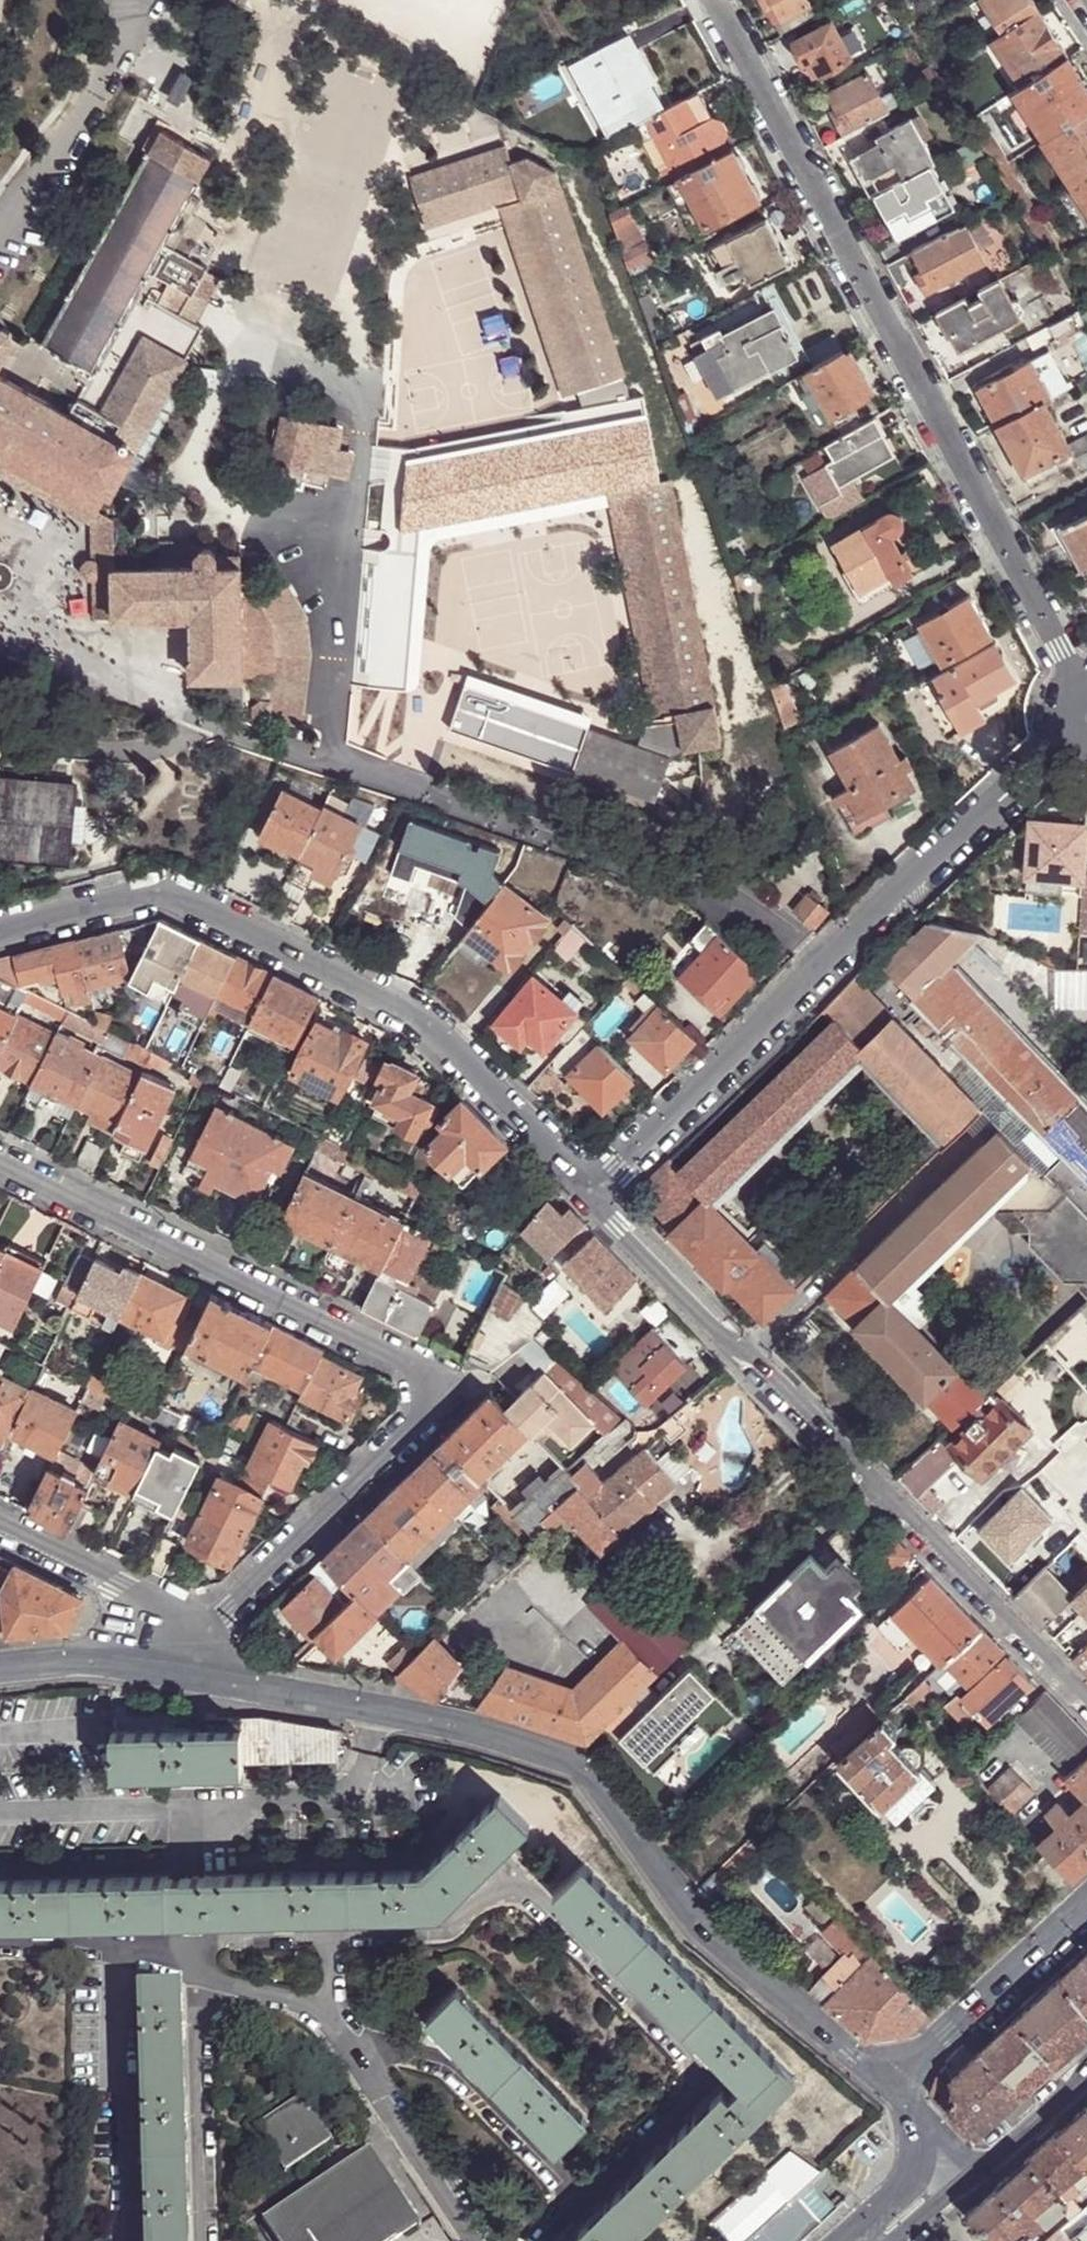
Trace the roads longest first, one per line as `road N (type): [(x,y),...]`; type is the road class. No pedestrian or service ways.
road 1 (residential): [(163,1663),(367,1700),(583,1763),(695,1925),(894,2081)]
road 2 (residential): [(0,1154),(424,1367),(434,1382),(426,1420),(225,1609),(168,1618)]
road 3 (residential): [(715,0),(1074,677)]
road 4 (residential): [(592,1195),(1086,1703)]
road 5 (residential): [(0,931),(161,891),(426,1019),(592,1195)]
road 6 (residential): [(592,1195),(1033,771)]
road 7 (tertiary): [(1086,1906),(894,2081)]
road 8 (residential): [(861,2240),(922,2187),(929,2156),(894,2081)]
road 9 (residential): [(168,1618),(0,1529)]
road 10 (tertiary): [(894,2081),(910,2140),(902,2175),(848,2240)]
road 11 (residential): [(0,1665),(163,1663)]
road 12 (tertiary): [(971,2173),(1086,2071)]
road 13 (residential): [(894,2081),(971,2173)]

